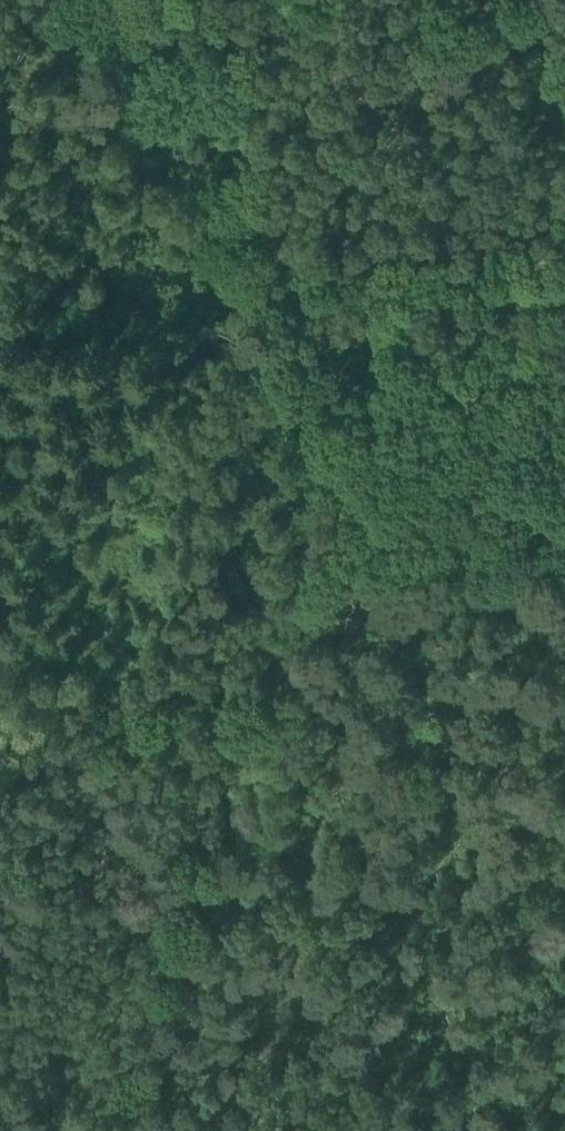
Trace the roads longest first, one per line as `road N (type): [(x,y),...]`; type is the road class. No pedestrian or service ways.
road 1 (track): [(564,227),(471,240),(405,226),(321,252),(286,242),(155,0)]

